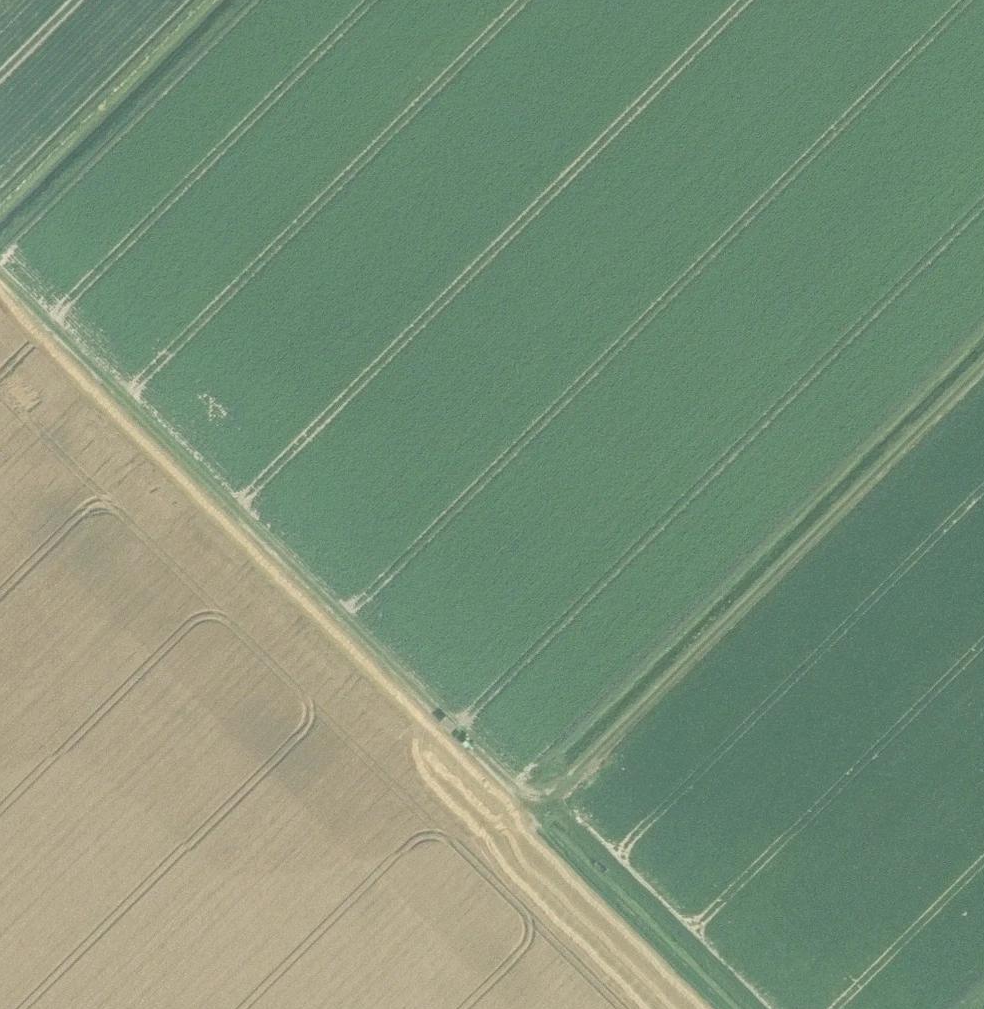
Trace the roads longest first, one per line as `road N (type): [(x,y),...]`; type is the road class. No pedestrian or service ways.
road 1 (track): [(553,793),(983,364)]

